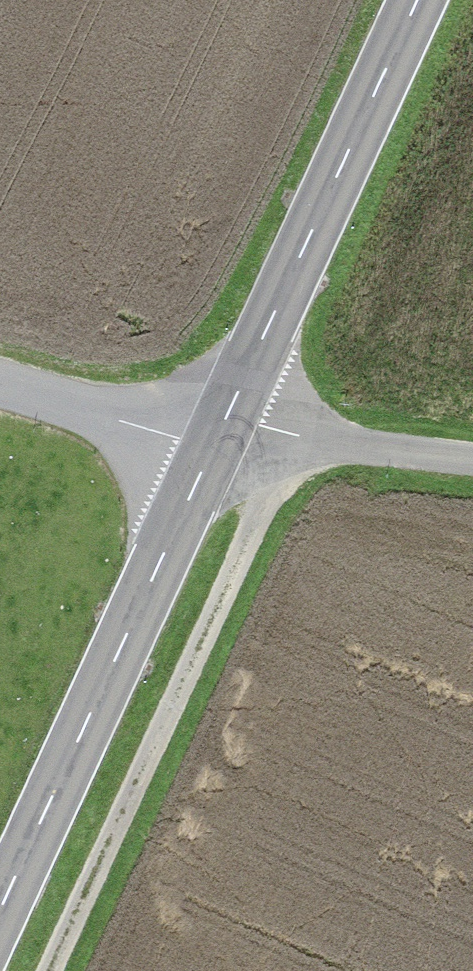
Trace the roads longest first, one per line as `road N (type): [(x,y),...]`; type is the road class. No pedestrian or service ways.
road 1 (track): [(43,970),(295,435)]
road 2 (primary): [(221,432),(0,913)]
road 3 (primary): [(221,432),(416,0)]
road 4 (track): [(221,432),(260,425),(472,454)]
road 5 (unclassified): [(0,387),(180,439),(221,432)]

